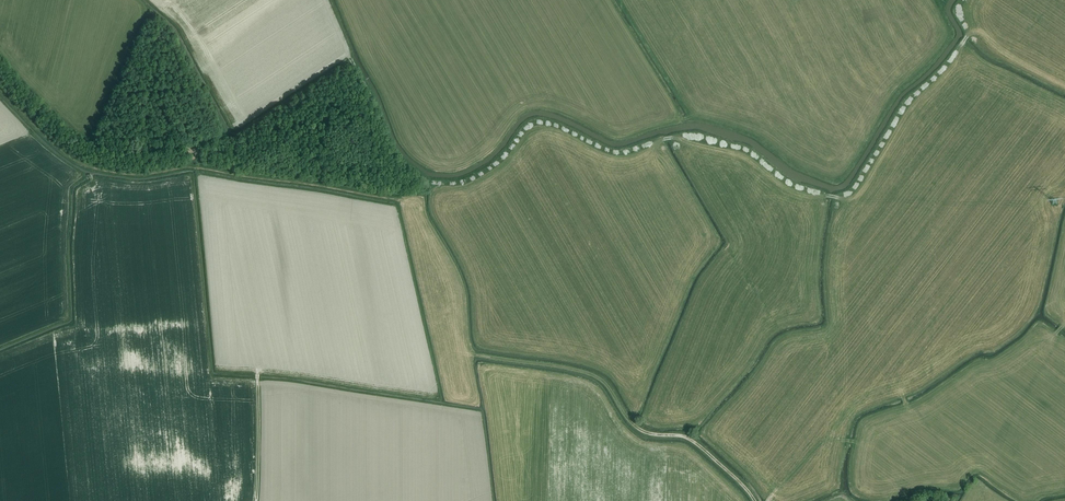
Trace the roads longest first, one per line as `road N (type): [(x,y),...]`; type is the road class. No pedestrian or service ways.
road 1 (track): [(756,500),(693,440),(634,426),(601,379),(478,356)]

